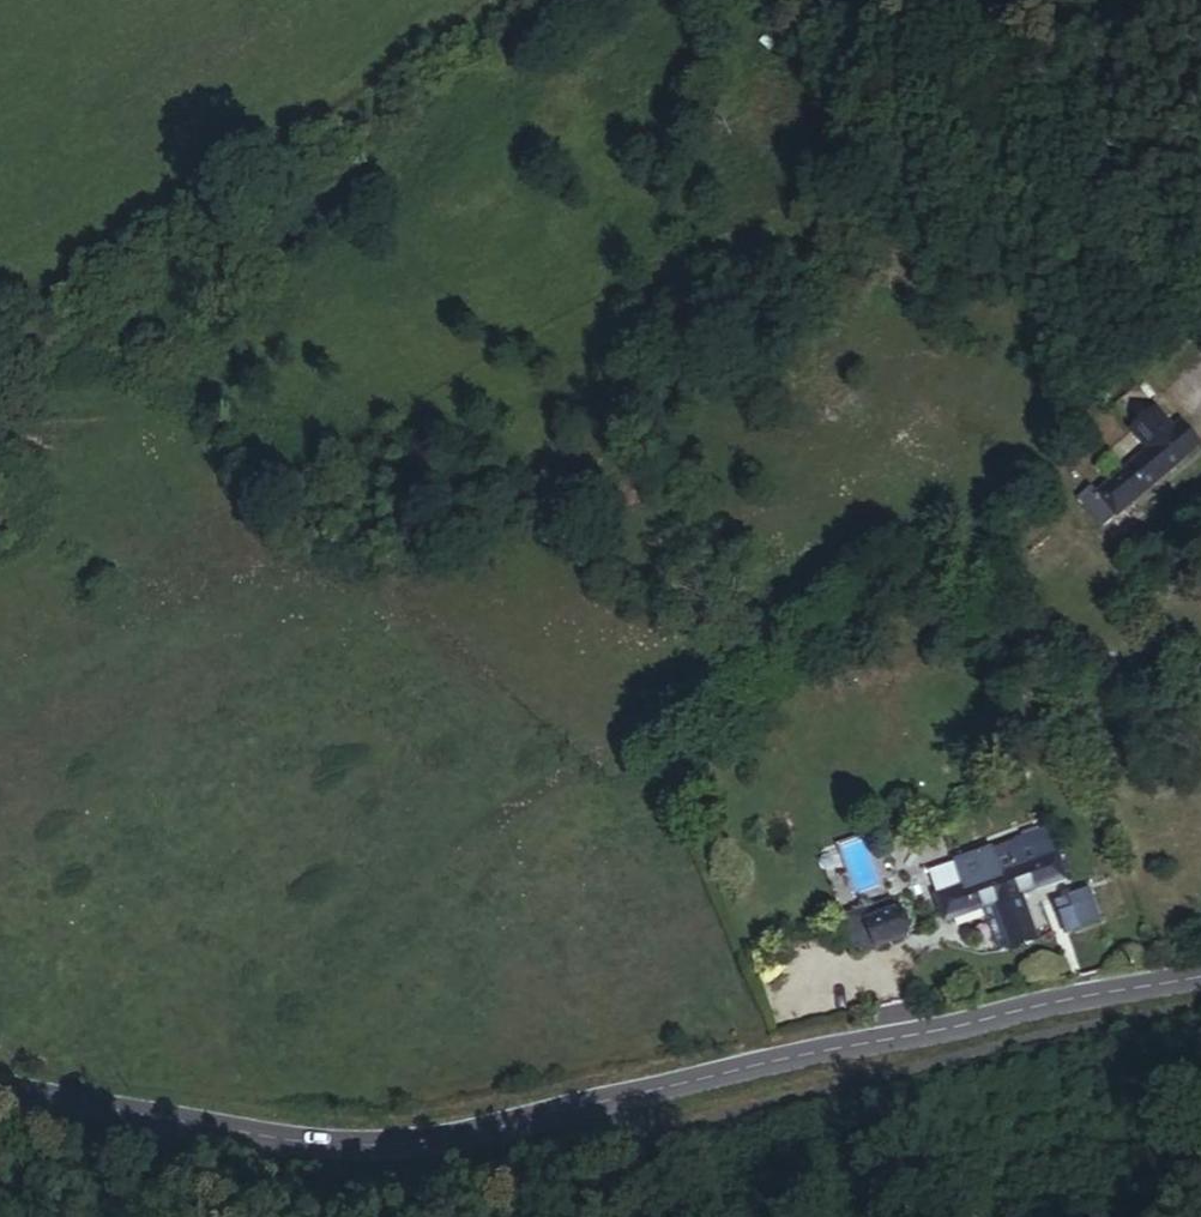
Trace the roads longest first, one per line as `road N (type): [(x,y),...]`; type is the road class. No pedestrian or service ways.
road 1 (unclassified): [(0,1096),(189,1137),(323,1155),(421,1146),(1200,973)]

